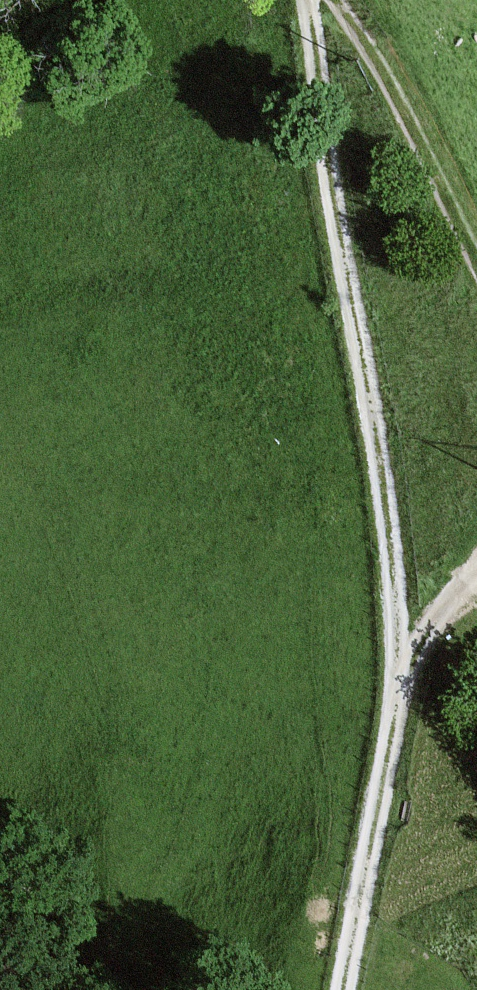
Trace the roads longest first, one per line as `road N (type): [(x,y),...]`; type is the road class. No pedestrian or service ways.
road 1 (track): [(344,989),(400,672),(380,478),(331,201),(307,0)]
road 2 (track): [(337,0),(476,264)]
road 3 (track): [(400,672),(476,568)]

